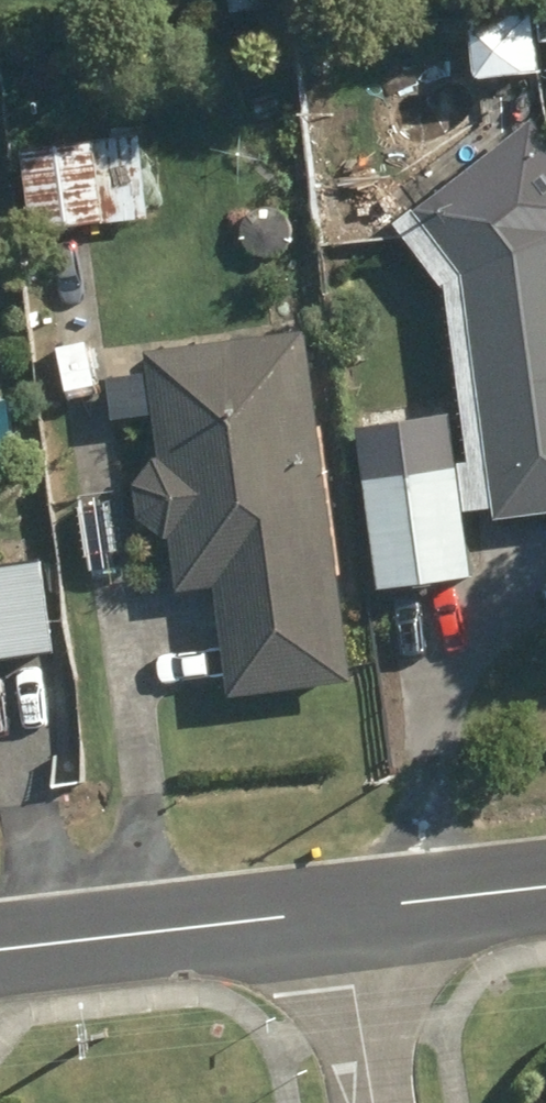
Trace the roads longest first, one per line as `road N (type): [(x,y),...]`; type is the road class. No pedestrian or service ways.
road 1 (tertiary): [(0,946),(346,906)]
road 2 (tertiary): [(346,906),(545,884)]
road 3 (residential): [(379,1102),(346,906)]

